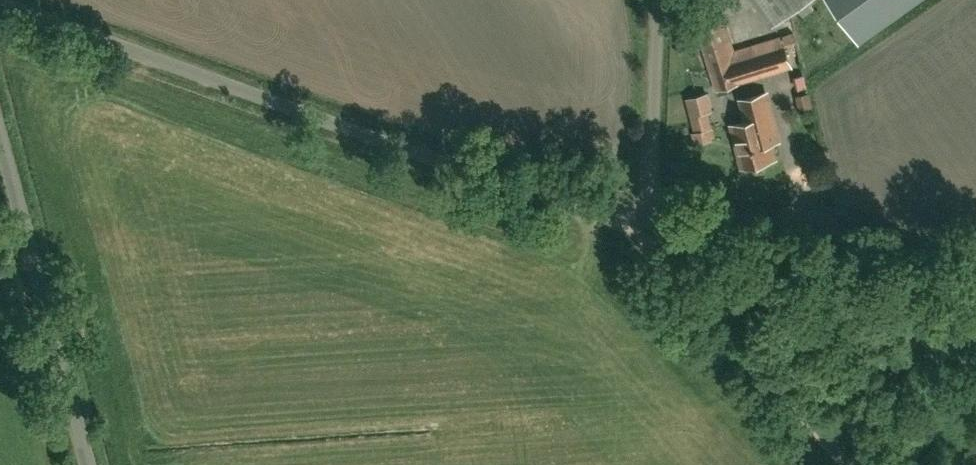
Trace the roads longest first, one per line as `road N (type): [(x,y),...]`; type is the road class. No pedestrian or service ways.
road 1 (unclassified): [(975,280),(831,229),(591,216),(532,199),(0,0)]
road 2 (unclassified): [(87,464),(0,134)]
road 3 (track): [(630,218),(640,242),(846,464)]

